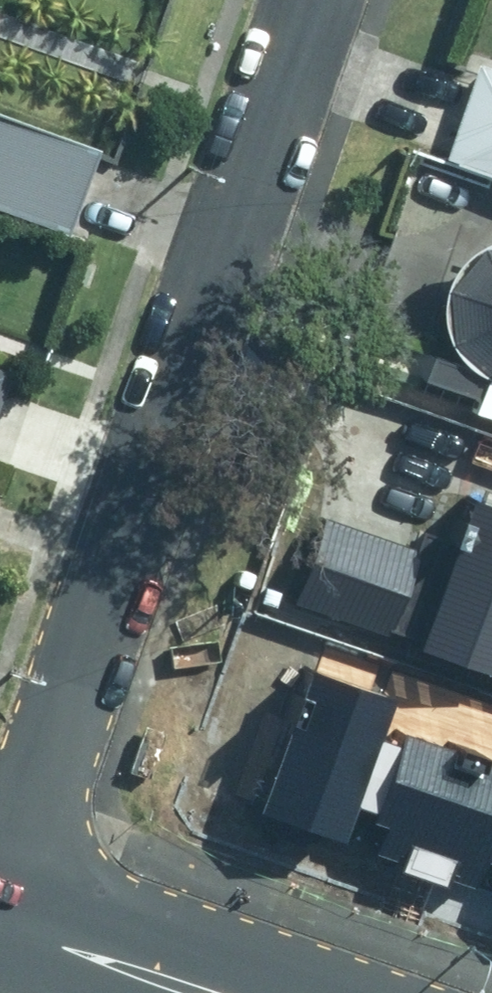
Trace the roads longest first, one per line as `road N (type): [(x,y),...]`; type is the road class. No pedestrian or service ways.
road 1 (residential): [(311,0),(0,897)]
road 2 (secondary): [(223,992),(0,917)]

